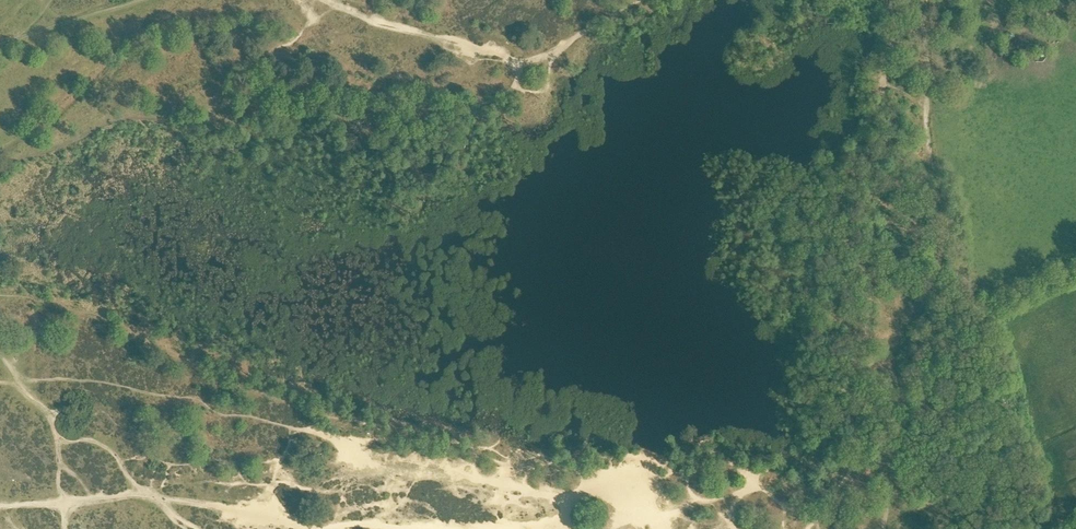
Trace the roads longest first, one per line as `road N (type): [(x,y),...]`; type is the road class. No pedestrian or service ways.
road 1 (track): [(926,0),(925,113),(943,252),(909,366),(884,528)]

